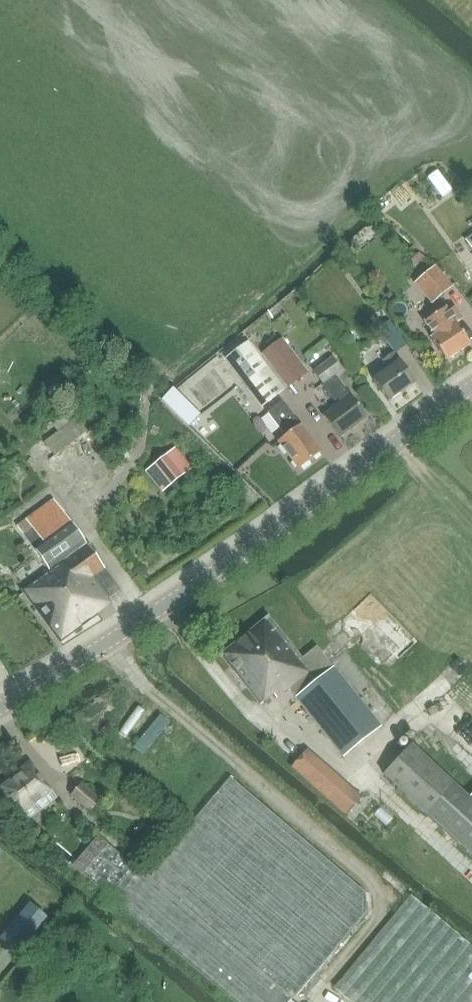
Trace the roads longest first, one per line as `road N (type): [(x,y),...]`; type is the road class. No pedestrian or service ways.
road 1 (tertiary): [(0,707),(154,617),(471,394)]
road 2 (track): [(471,542),(398,442)]

